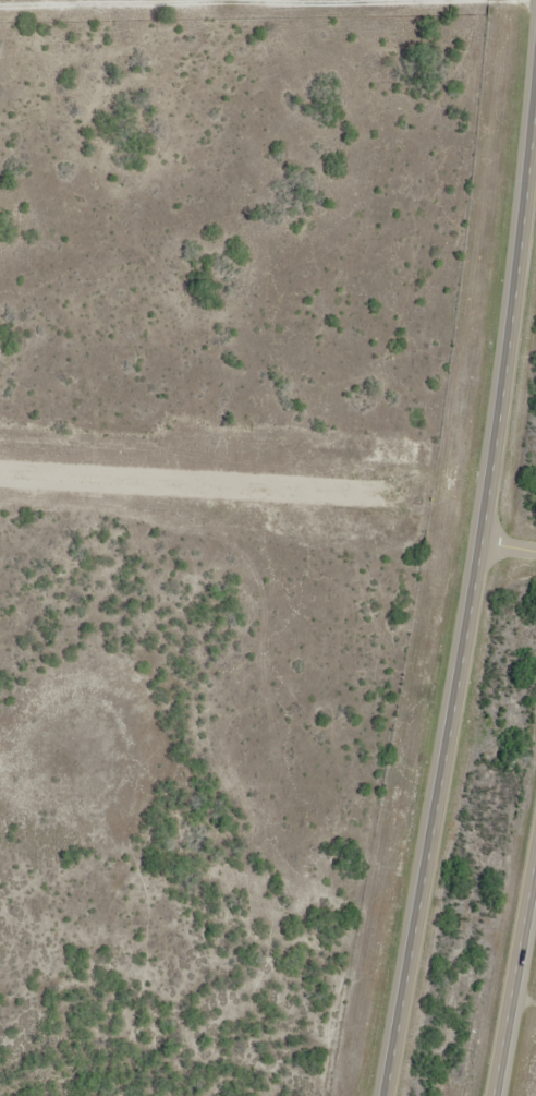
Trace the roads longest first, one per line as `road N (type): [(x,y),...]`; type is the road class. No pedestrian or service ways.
road 1 (trunk): [(535,142),(484,541),(395,1095)]
road 2 (residential): [(0,10),(535,9)]
road 3 (trunk): [(500,1095),(535,891)]

